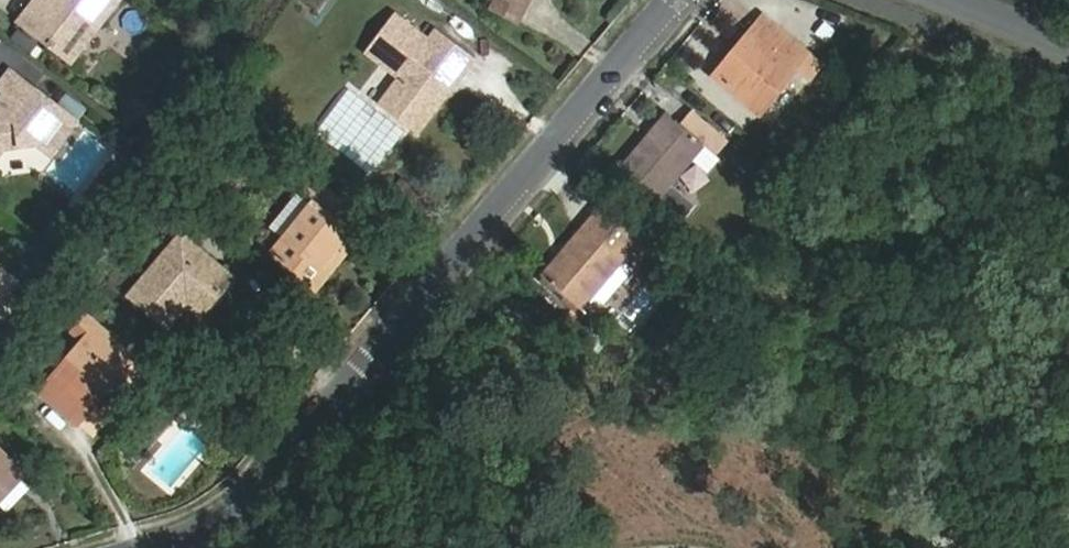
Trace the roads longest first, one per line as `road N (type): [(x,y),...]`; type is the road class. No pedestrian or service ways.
road 1 (residential): [(163,547),(227,530),(685,0)]
road 2 (residential): [(952,0),(1068,46)]

